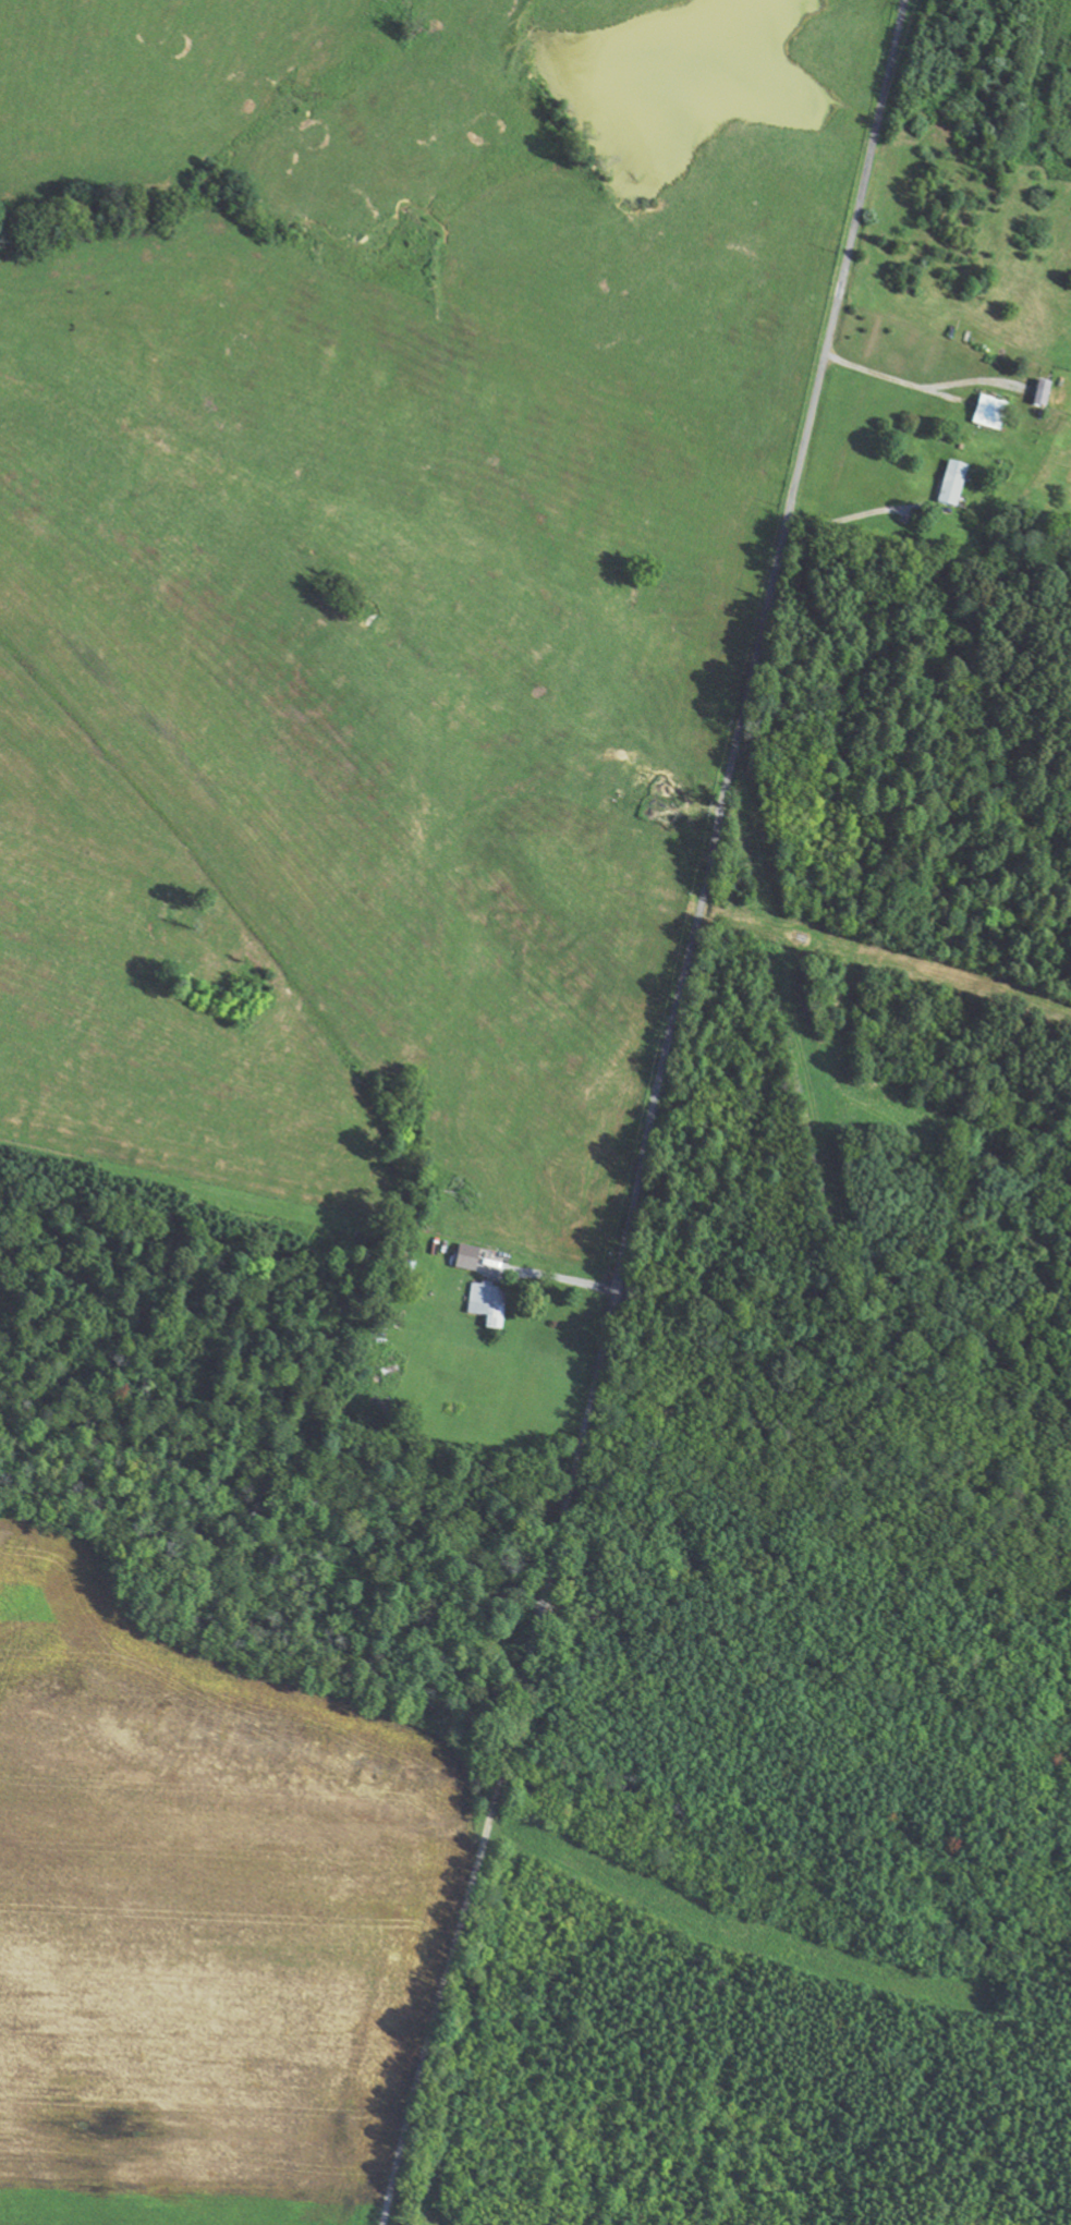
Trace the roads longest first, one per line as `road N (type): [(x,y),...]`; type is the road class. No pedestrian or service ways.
road 1 (residential): [(381,2224),(524,1695),(606,1350),(671,1017),(906,0)]

